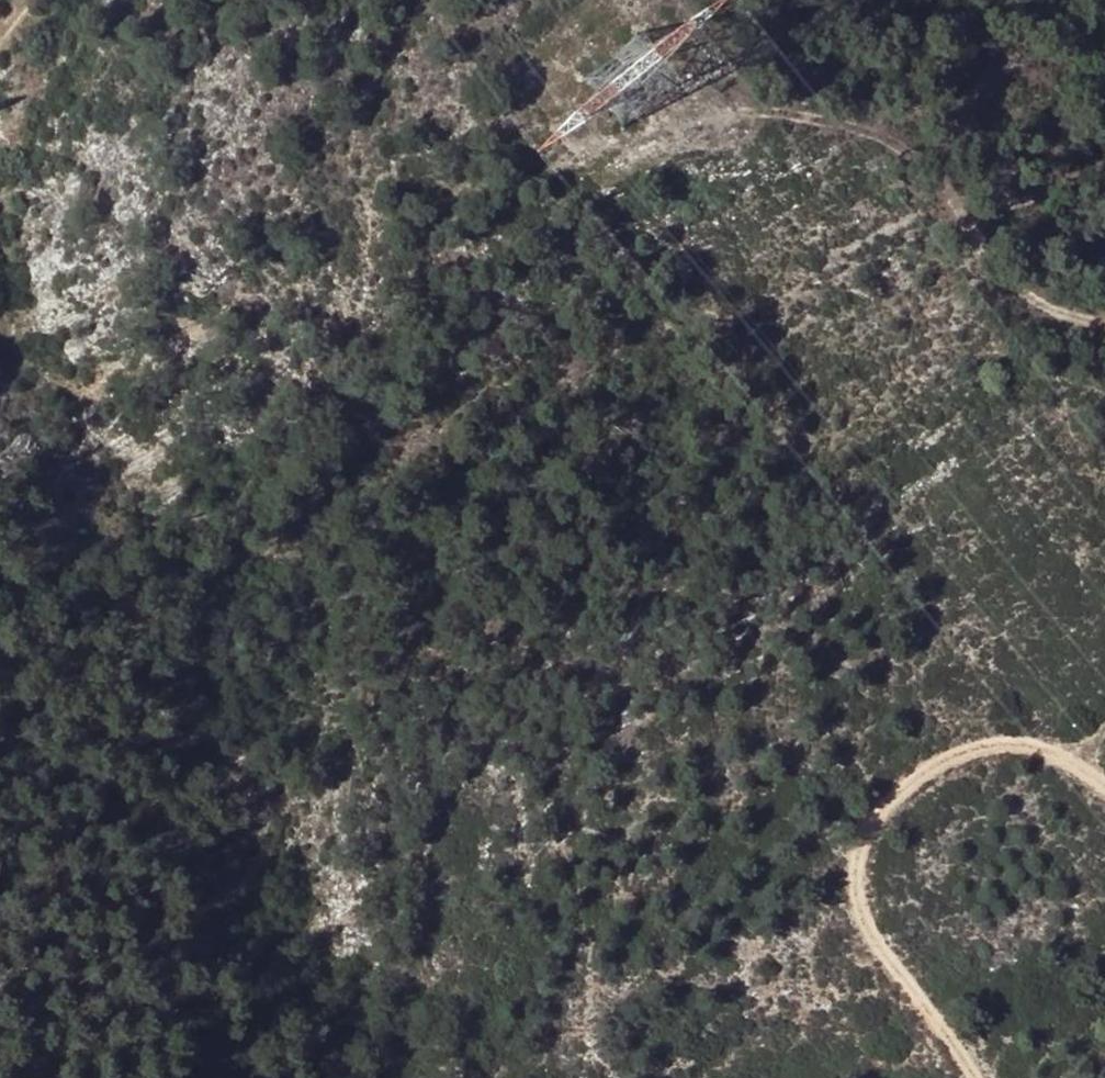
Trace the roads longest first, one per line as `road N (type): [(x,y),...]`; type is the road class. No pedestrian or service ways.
road 1 (track): [(974,1077),(871,936),(860,864),(877,817),(946,757),(1005,740),(1068,756),(1104,791)]
road 2 (track): [(736,107),(811,104),(883,124),(914,143),(953,186),(980,256),(1018,291),(1104,331)]

